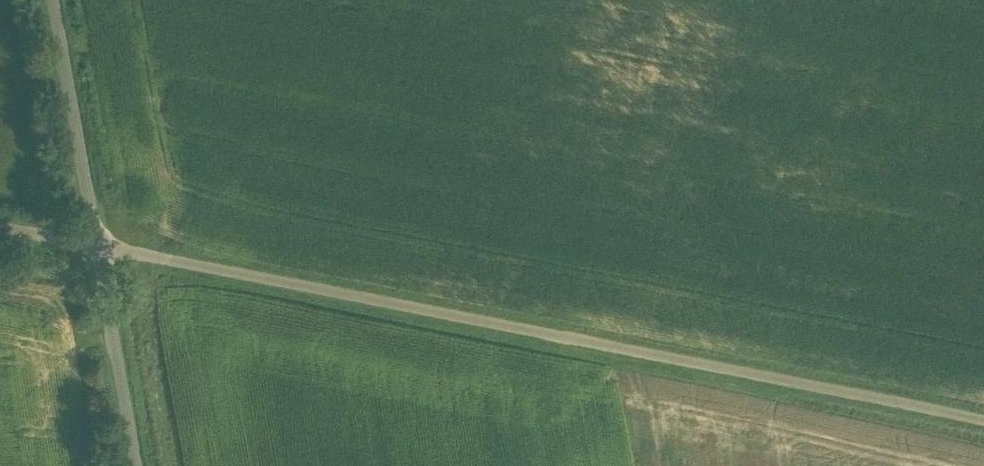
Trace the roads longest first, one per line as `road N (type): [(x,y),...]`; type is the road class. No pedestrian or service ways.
road 1 (unclassified): [(101,244),(983,422)]
road 2 (unclassified): [(56,0),(101,244)]
road 3 (unclassified): [(101,244),(139,465)]

